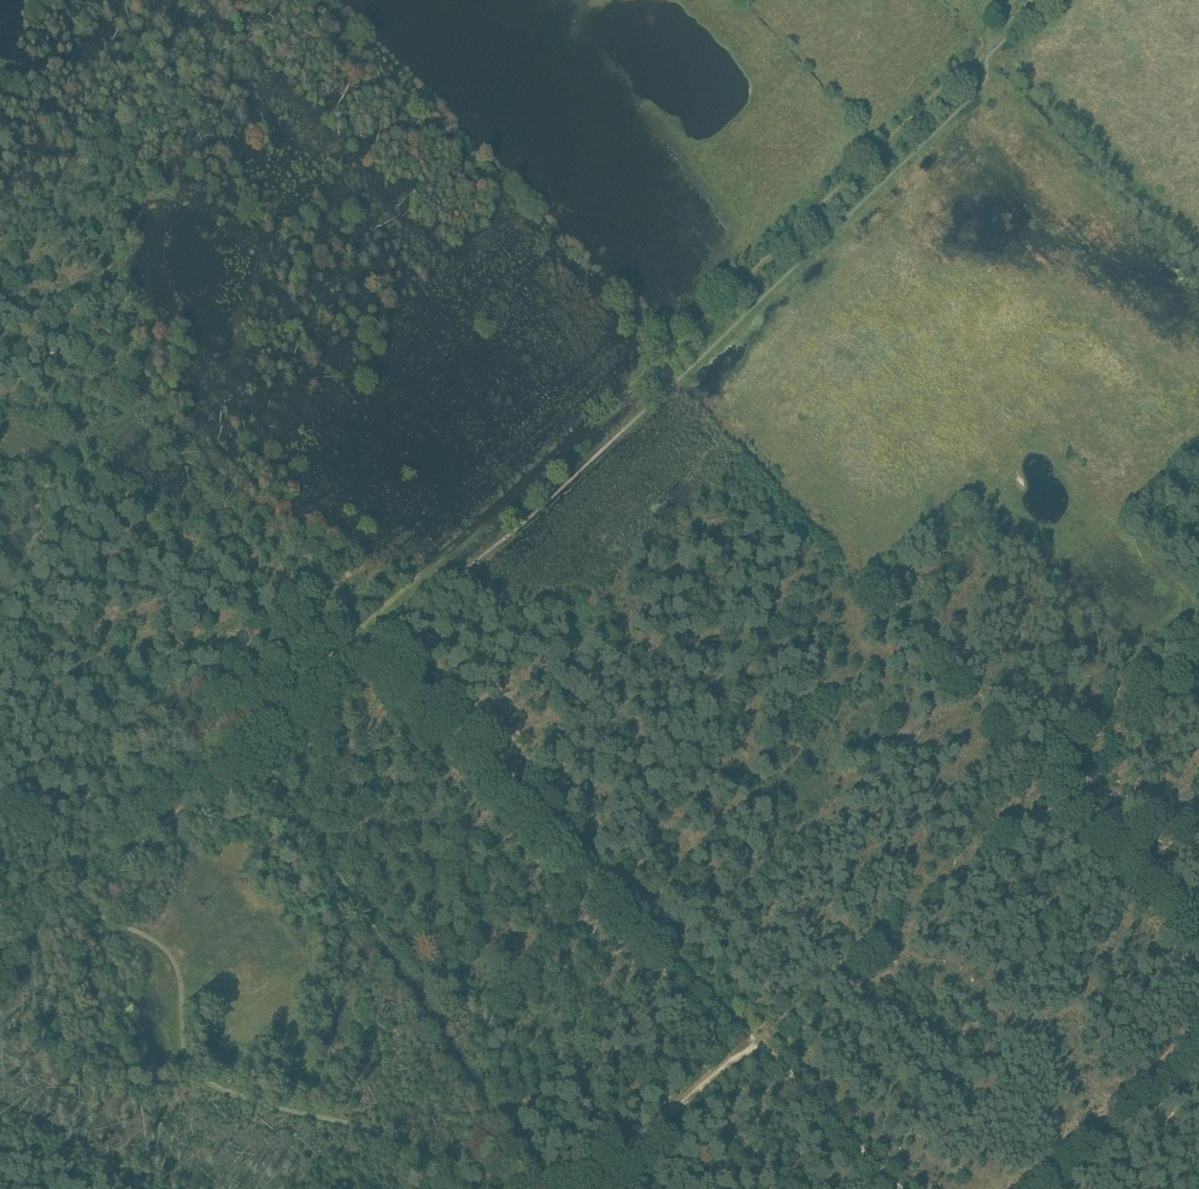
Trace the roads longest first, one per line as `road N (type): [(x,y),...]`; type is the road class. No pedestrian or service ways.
road 1 (track): [(329,666),(622,402),(1034,0)]
road 2 (track): [(666,360),(1044,761)]
road 3 (track): [(666,360),(315,0)]
road 4 (track): [(760,1042),(1071,761)]
road 5 (track): [(0,962),(205,775)]
road 6 (track): [(1044,761),(1198,916)]
road 7 (track): [(901,1188),(760,1042)]
road 8 (track): [(1198,1062),(1055,1188)]

